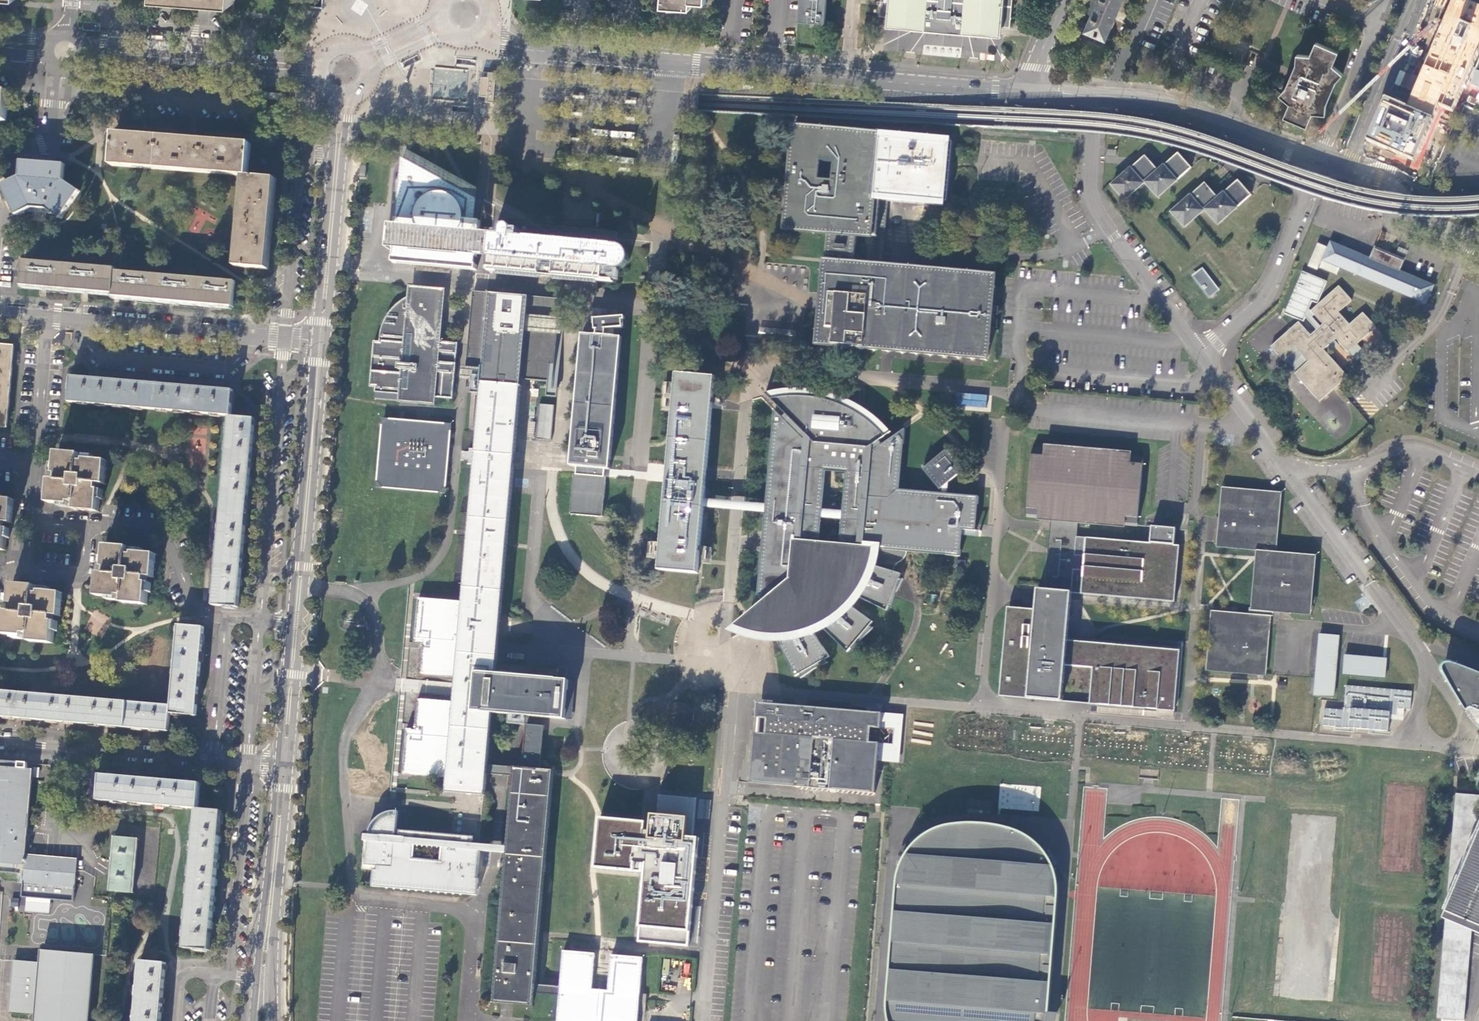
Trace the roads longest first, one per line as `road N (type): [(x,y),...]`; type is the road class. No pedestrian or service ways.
road 1 (unclassified): [(484,31),(534,50),(1024,92)]
road 2 (unclassified): [(1205,358),(1090,205),(1094,101)]
road 3 (residential): [(283,767),(0,744)]
road 4 (tertiary): [(319,346),(296,624)]
road 5 (residential): [(43,321),(319,346)]
road 6 (unclassified): [(1366,582),(1205,358)]
road 7 (residential): [(87,526),(164,538),(203,616),(296,624)]
road 8 (tertiary): [(343,98),(319,346)]
road 9 (tertiary): [(77,51),(322,68)]
road 10 (unclassified): [(1318,166),(1237,134),(1094,101)]
road 11 (unclassified): [(1325,168),(1272,285),(1205,358)]
road 12 (tertiary): [(283,767),(263,980)]
road 13 (residential): [(1318,166),(1378,20),(1329,0)]
road 14 (unclassified): [(1413,0),(1339,173)]
road 15 (residential): [(1339,173),(1478,240)]
road 16 (residential): [(29,466),(43,321)]
road 17 (tertiary): [(296,624),(283,767)]
road 18 (residential): [(0,148),(51,151),(62,70)]

